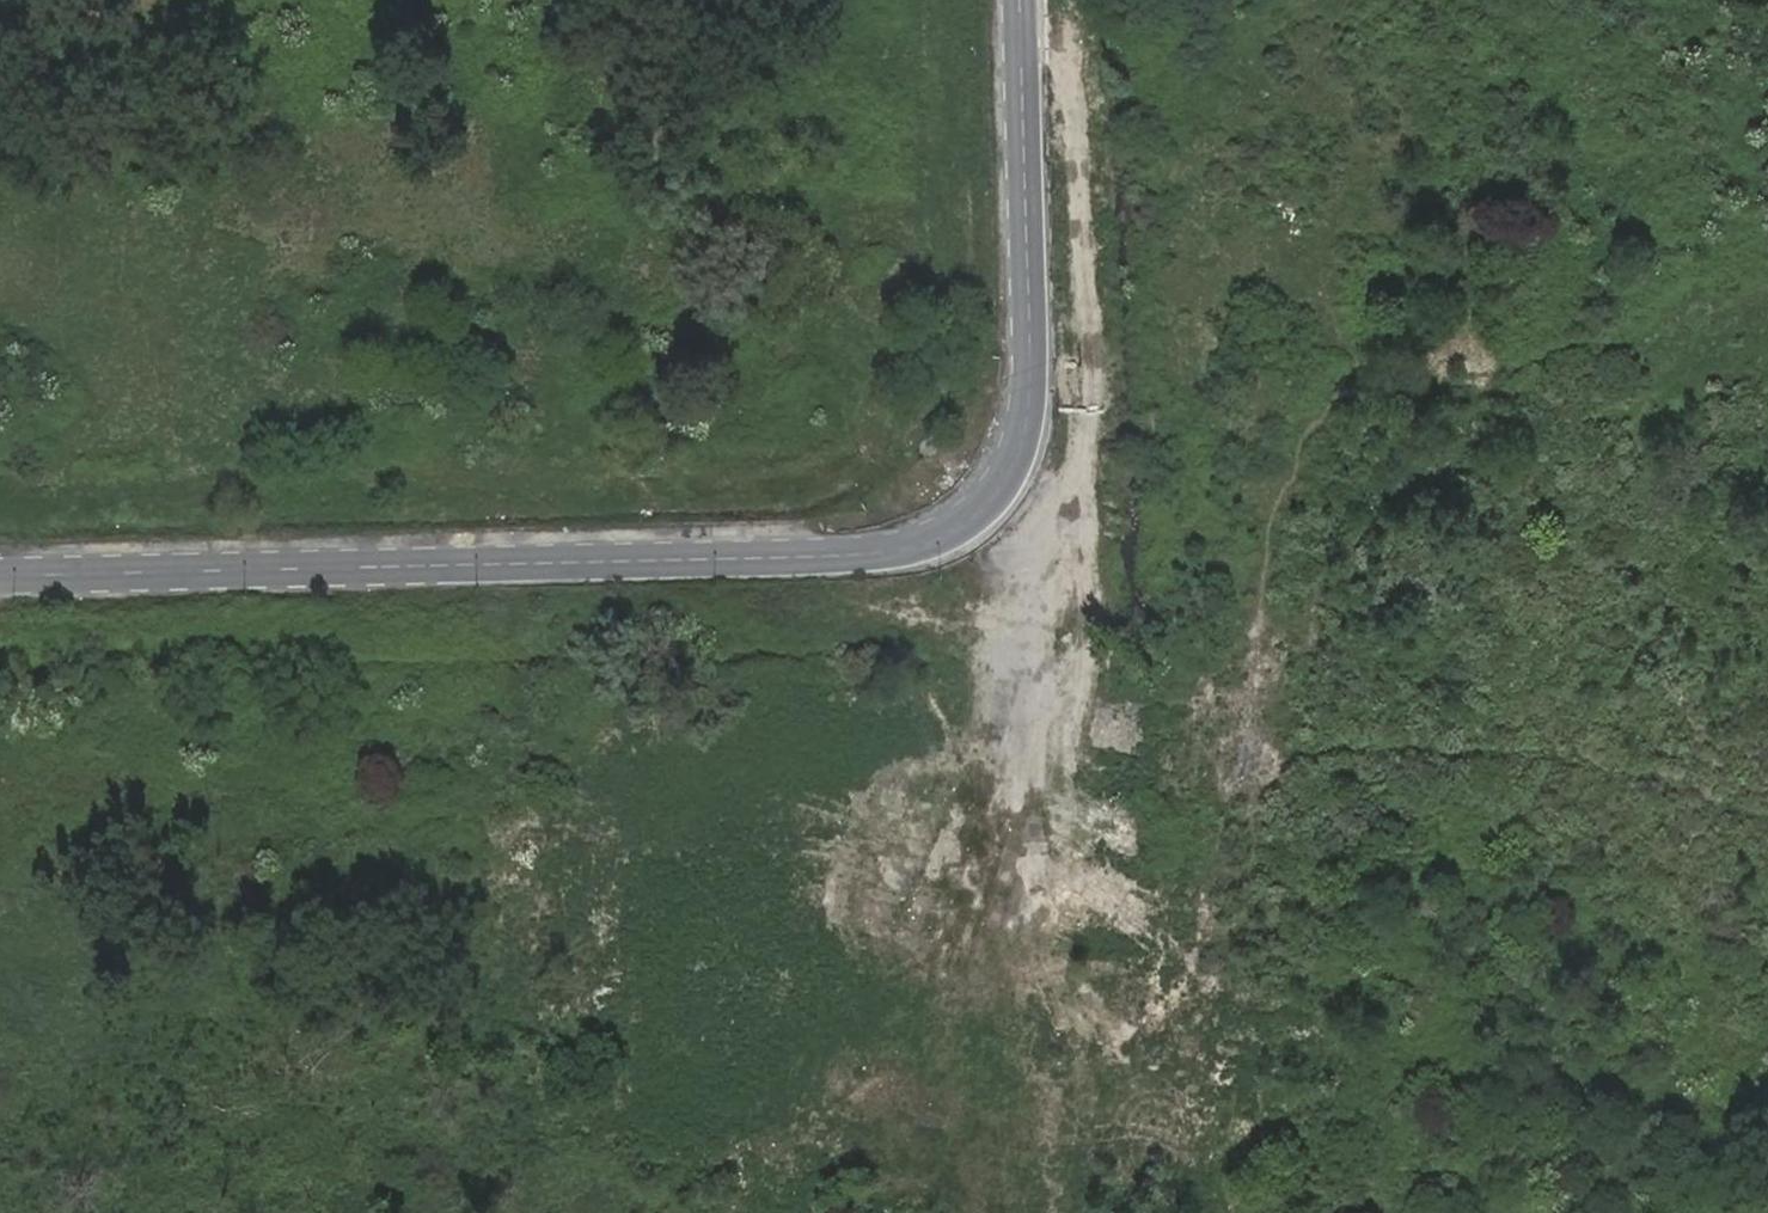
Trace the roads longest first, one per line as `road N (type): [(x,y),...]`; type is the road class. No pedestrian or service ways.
road 1 (unclassified): [(1020,0),(1027,426),(988,502),(940,537),(881,554),(0,577)]

